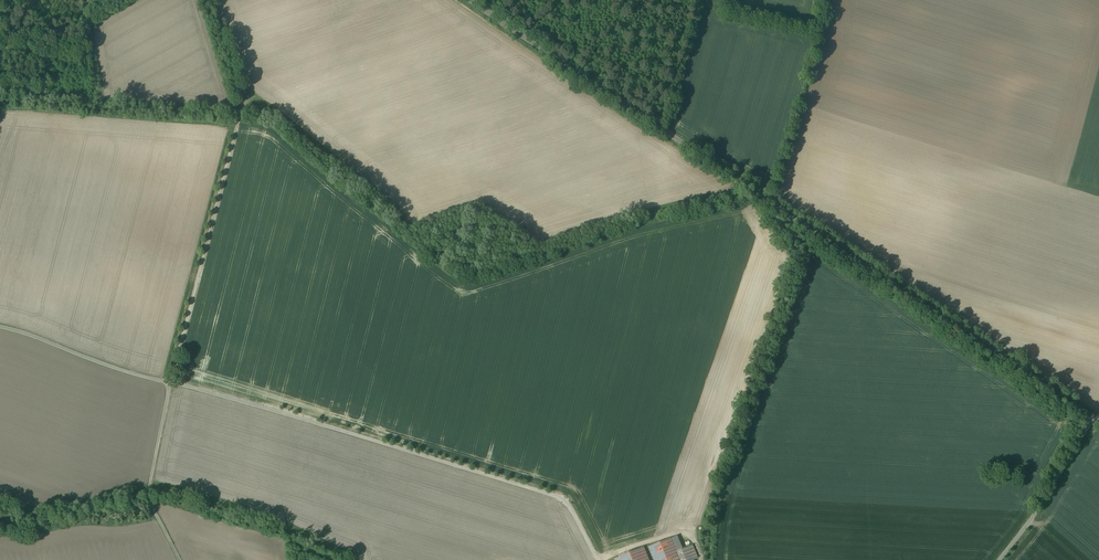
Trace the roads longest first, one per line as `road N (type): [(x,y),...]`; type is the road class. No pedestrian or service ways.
road 1 (residential): [(1089,428),(1062,400),(470,0)]
road 2 (residential): [(0,324),(560,494),(600,559)]
road 3 (track): [(214,0),(246,97),(171,378)]
road 4 (unclassified): [(1000,559),(1089,428)]

